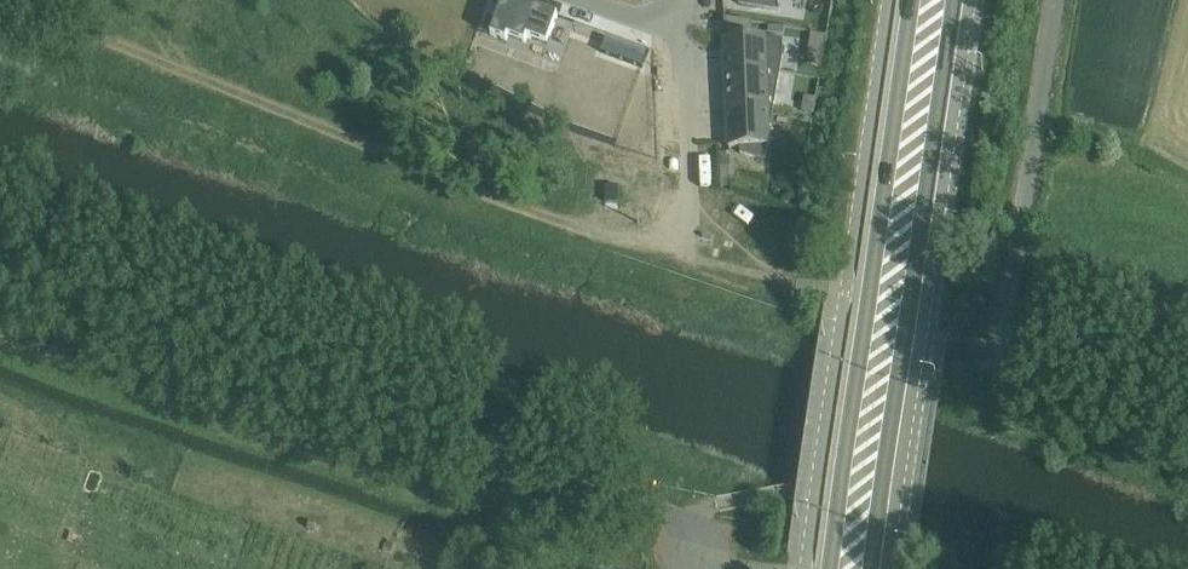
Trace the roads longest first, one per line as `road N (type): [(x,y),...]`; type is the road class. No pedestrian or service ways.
road 1 (primary): [(851,568),(936,0)]
road 2 (unclassified): [(1052,0),(1001,344)]
road 3 (unclassified): [(688,258),(694,27)]

